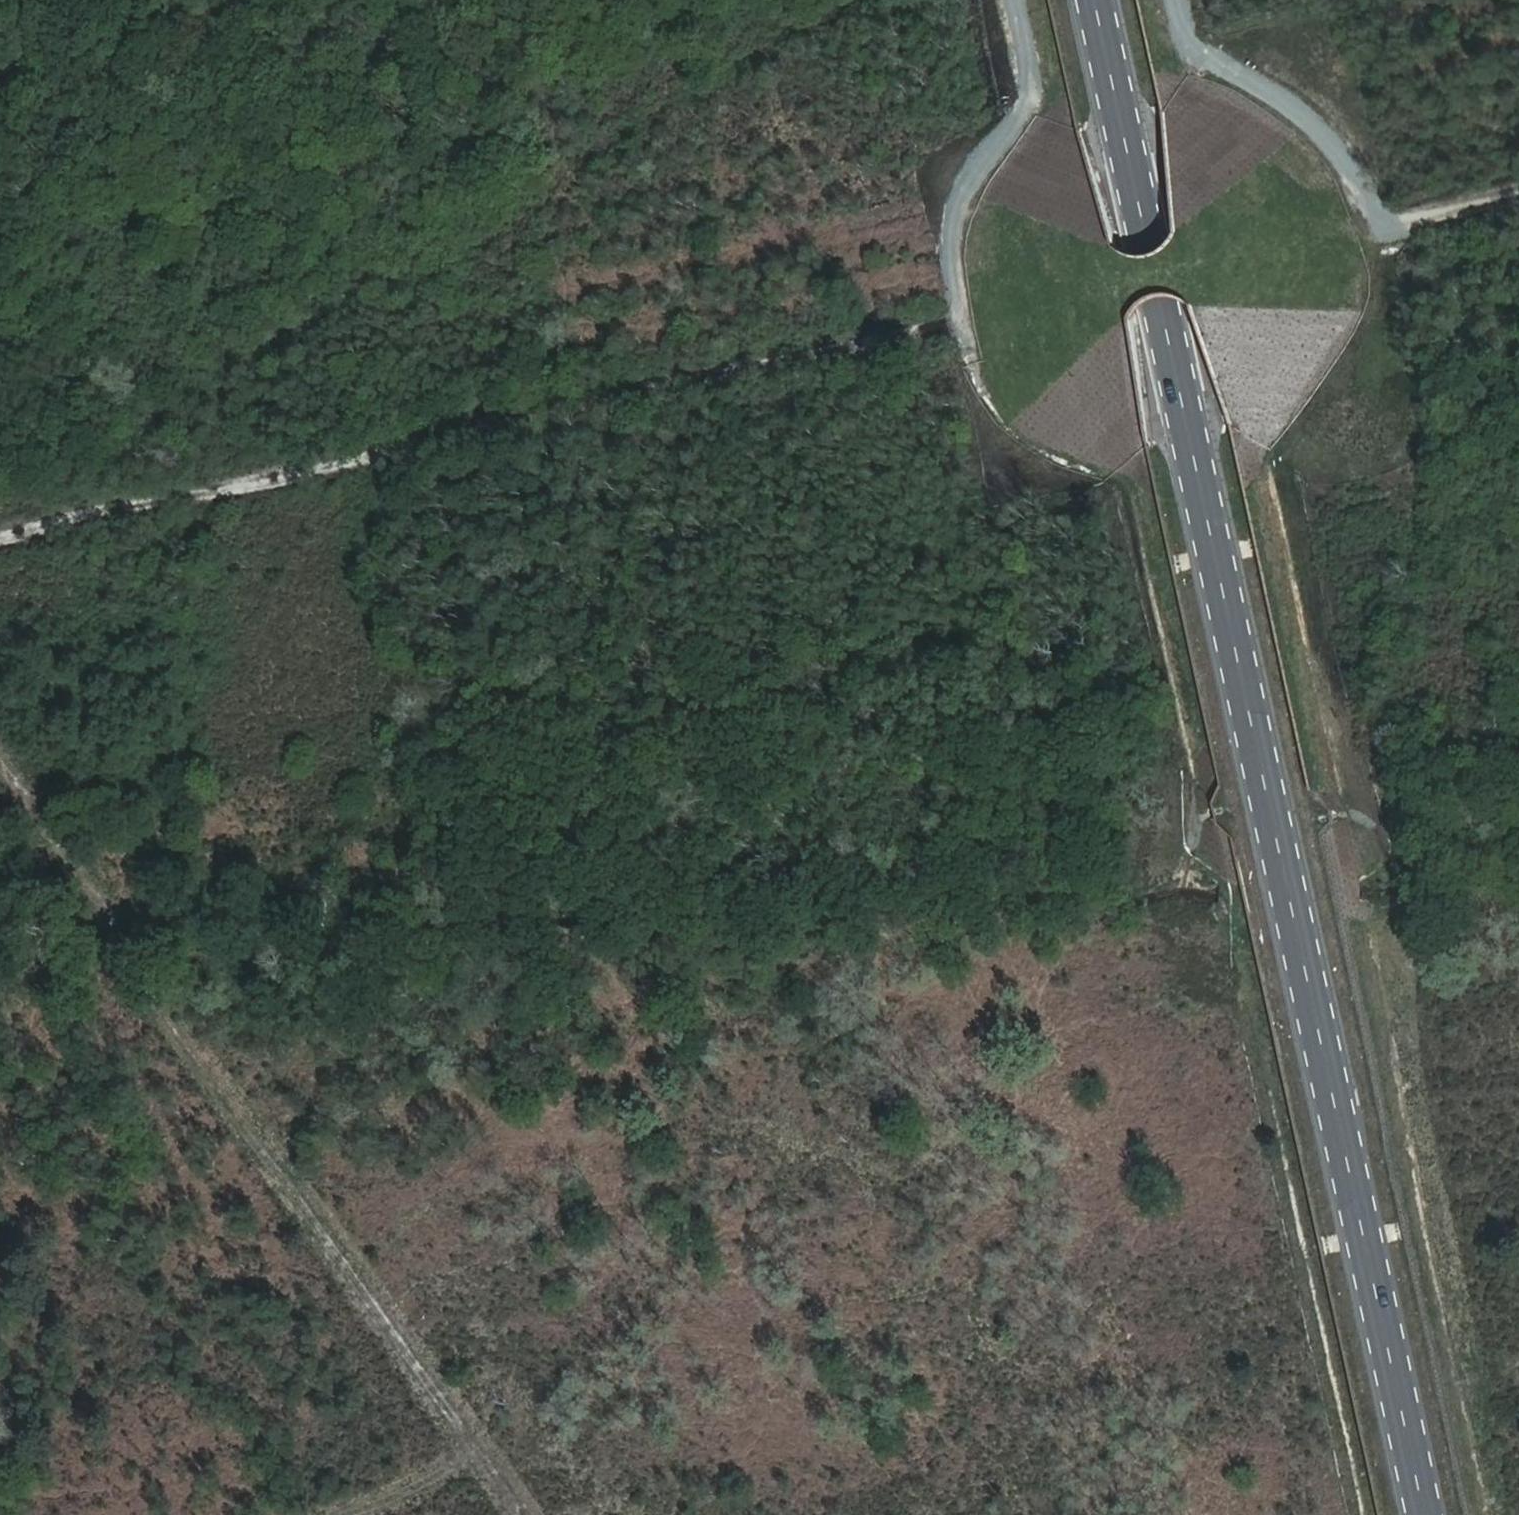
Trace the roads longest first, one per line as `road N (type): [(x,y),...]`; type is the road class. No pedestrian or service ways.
road 1 (primary): [(1430,1514),(1096,0)]
road 2 (track): [(0,524),(958,319),(956,228),(971,190),(1031,107),(1014,0)]
road 3 (track): [(0,829),(64,957),(461,1514)]
road 4 (track): [(1179,0),(1201,53),(1299,116),(1385,224),(1518,195)]

